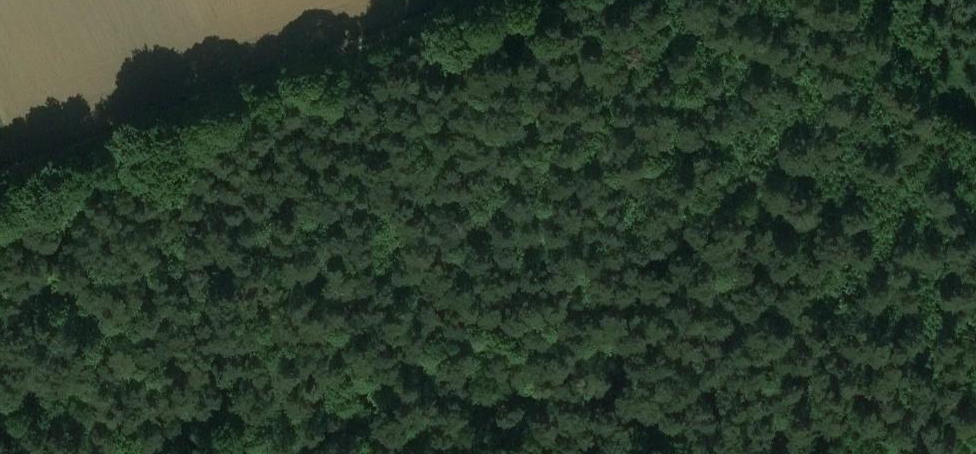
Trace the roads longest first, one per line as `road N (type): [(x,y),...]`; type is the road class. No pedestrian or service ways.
road 1 (unclassified): [(0,180),(486,0)]

